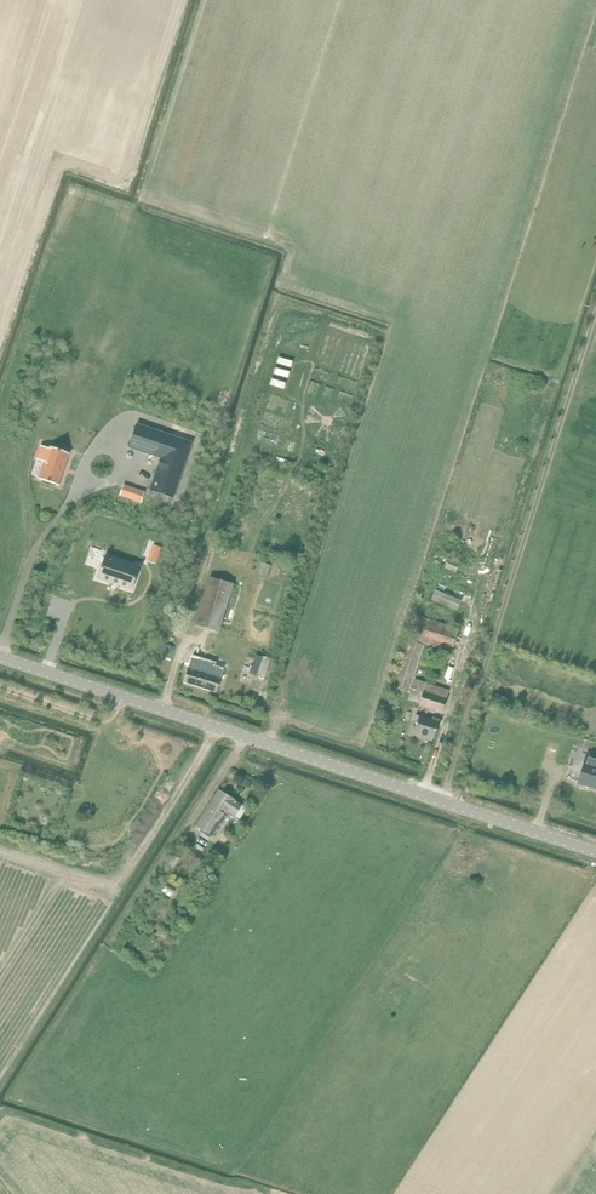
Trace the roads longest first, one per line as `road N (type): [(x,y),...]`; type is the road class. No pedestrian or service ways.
road 1 (tertiary): [(595,854),(0,659)]

